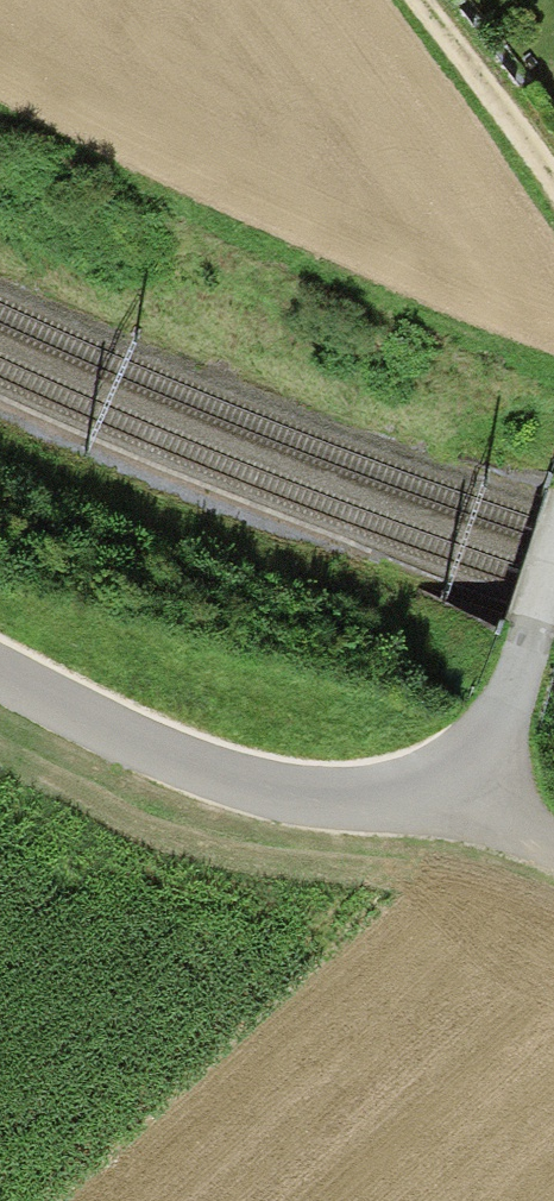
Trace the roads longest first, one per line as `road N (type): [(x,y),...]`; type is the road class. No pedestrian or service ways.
road 1 (residential): [(0,686),(111,746),(285,798),(440,797)]
road 2 (track): [(553,202),(409,0)]
road 3 (residential): [(440,797),(471,759),(517,646)]
road 4 (unclassified): [(440,797),(553,857)]

